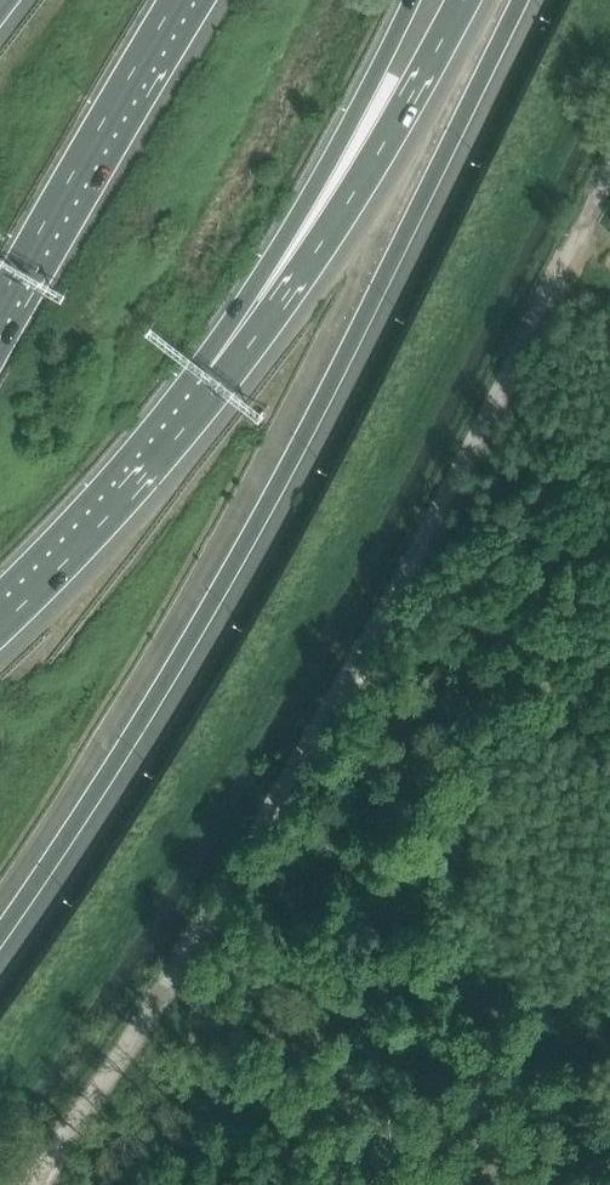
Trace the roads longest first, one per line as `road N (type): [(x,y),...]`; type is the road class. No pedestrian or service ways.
road 1 (motorway): [(0,935),(109,775),(243,548),(520,0)]
road 2 (motorway): [(212,367),(338,218),(465,0)]
road 3 (motorway): [(212,367),(412,0)]
road 4 (motorway): [(0,322),(188,0)]
road 5 (motorway): [(0,603),(212,367)]

